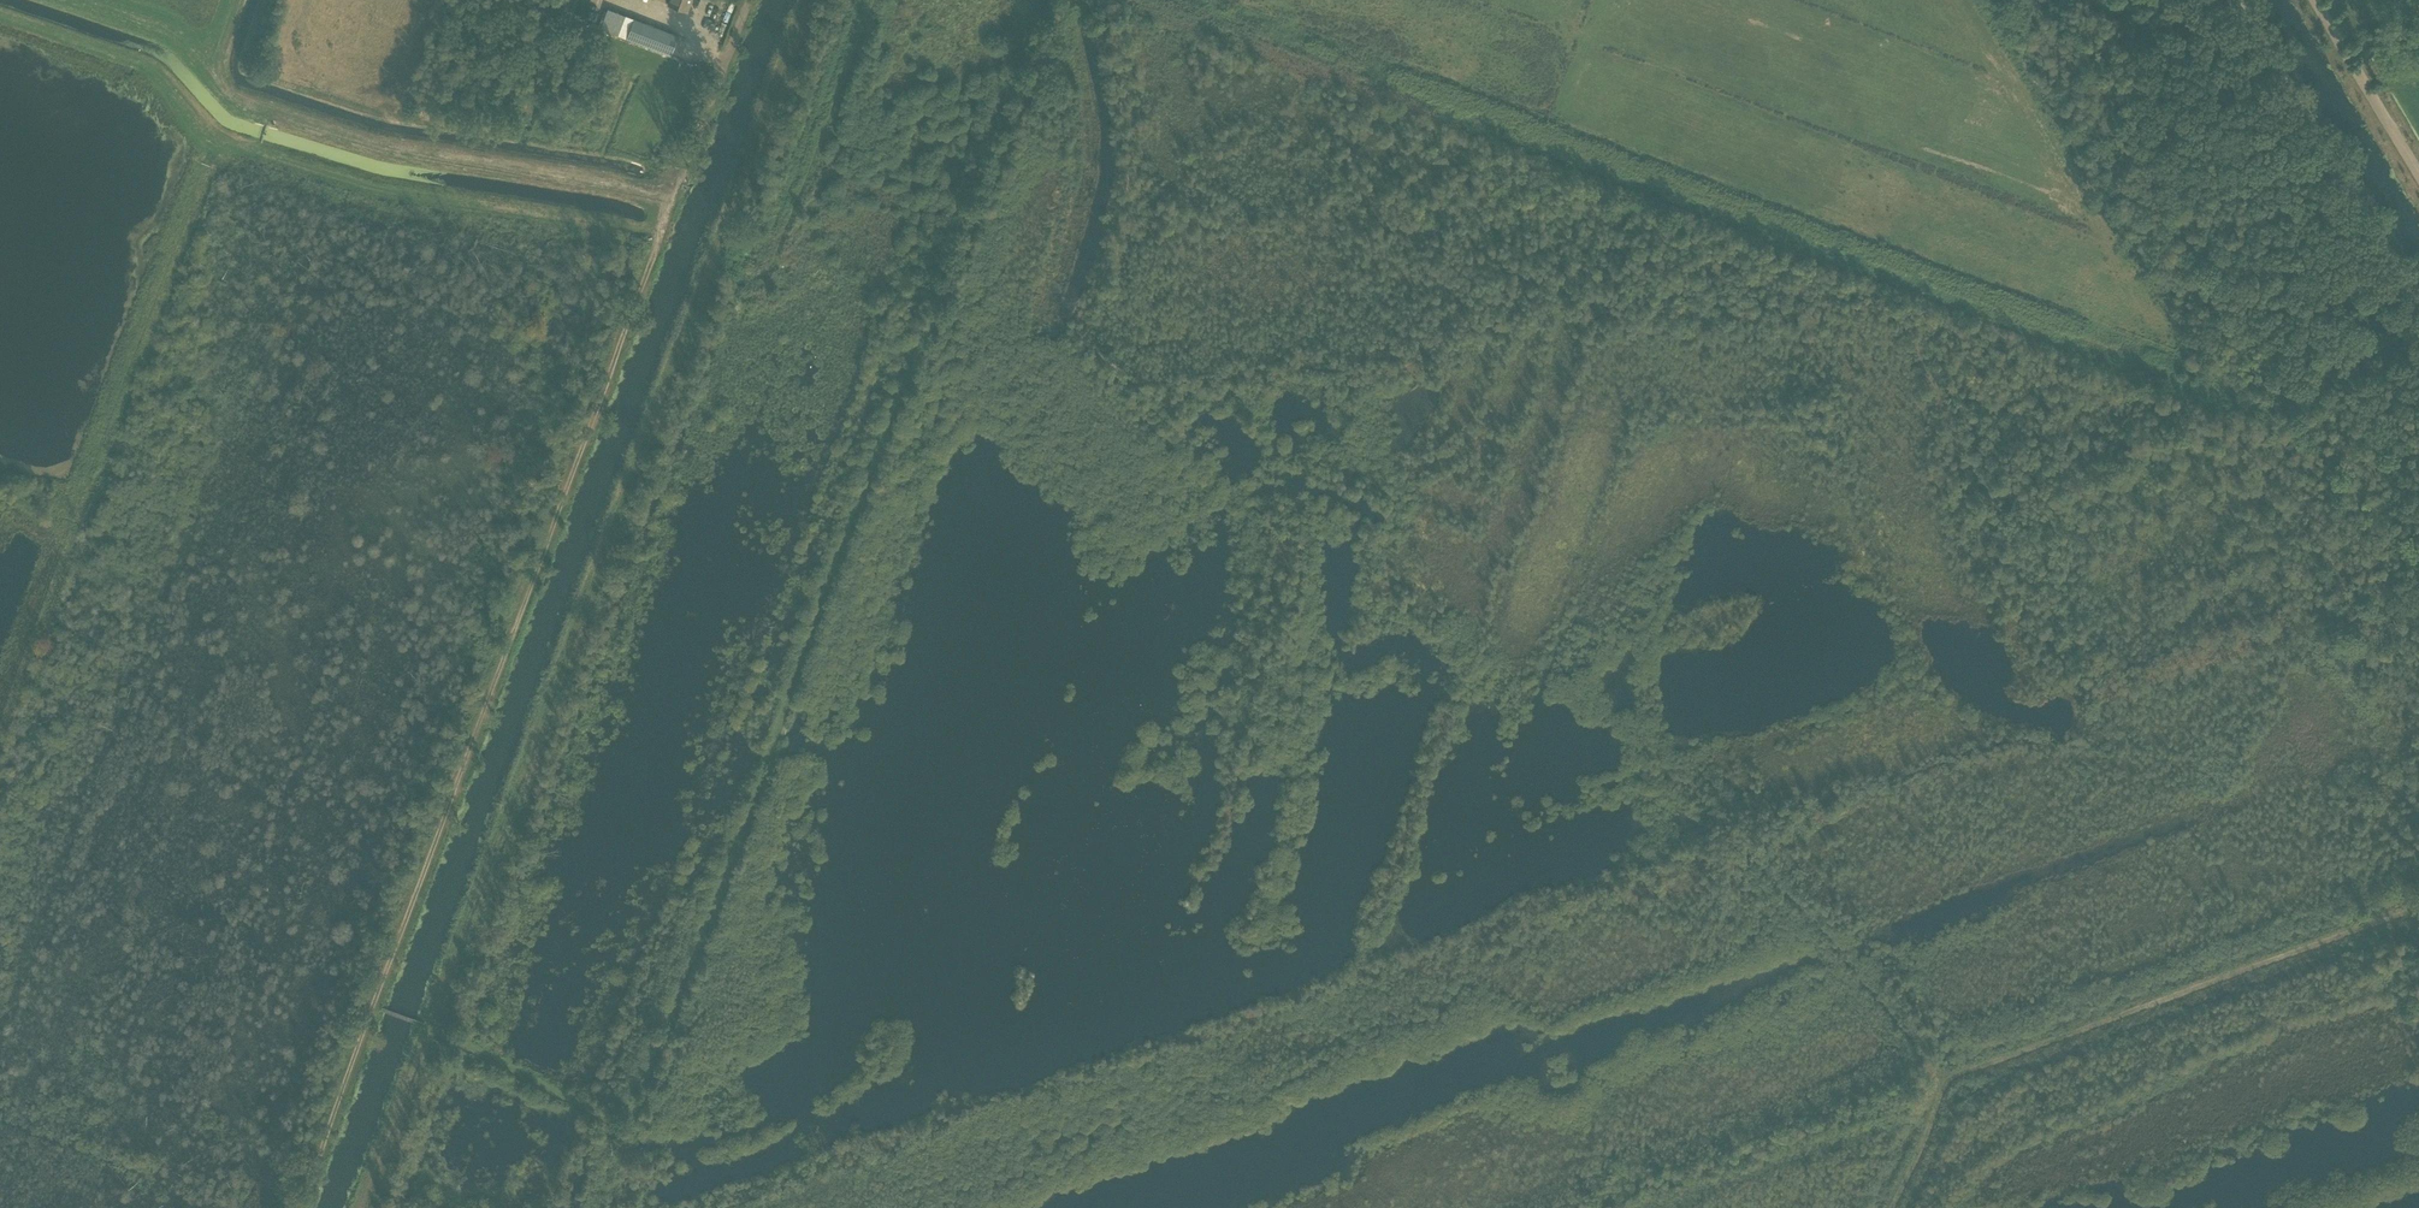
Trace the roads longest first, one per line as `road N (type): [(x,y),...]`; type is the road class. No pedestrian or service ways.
road 1 (track): [(0,16),(156,69),(225,143),(383,190),(667,238)]
road 2 (tertiary): [(2418,319),(2230,0)]
road 3 (track): [(667,238),(756,0)]
road 4 (track): [(2418,172),(2346,47)]

